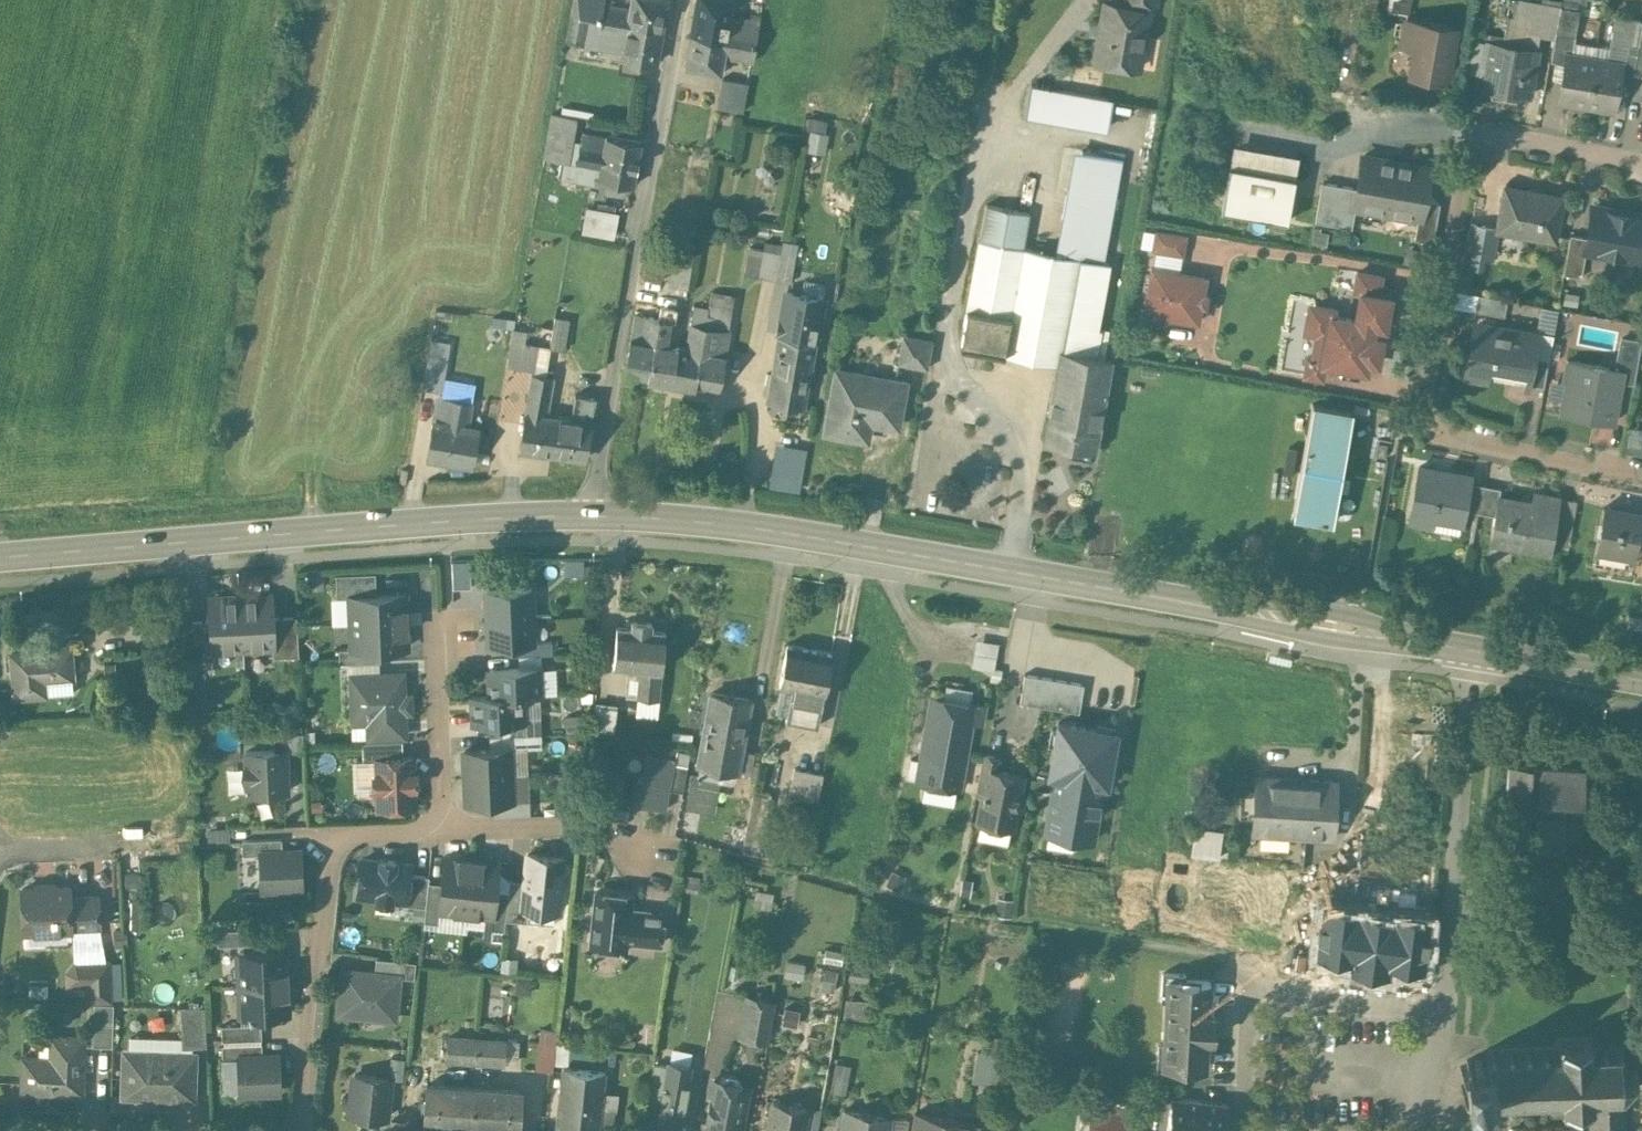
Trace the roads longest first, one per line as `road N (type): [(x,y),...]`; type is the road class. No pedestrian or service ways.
road 1 (secondary): [(1468,649),(790,532),(592,511)]
road 2 (residential): [(1641,164),(1506,140),(1468,158),(1424,388),(1439,429),(1641,478)]
road 3 (secondary): [(592,511),(0,556)]
road 4 (residential): [(684,0),(592,511)]
road 5 (residential): [(1468,649),(1431,1130)]
road 6 (residential): [(444,825),(331,836),(304,1130)]
road 7 (residential): [(647,851),(577,825),(444,825)]
road 8 (residential): [(444,825),(443,620)]
road 9 (secondary): [(1641,679),(1468,649)]

